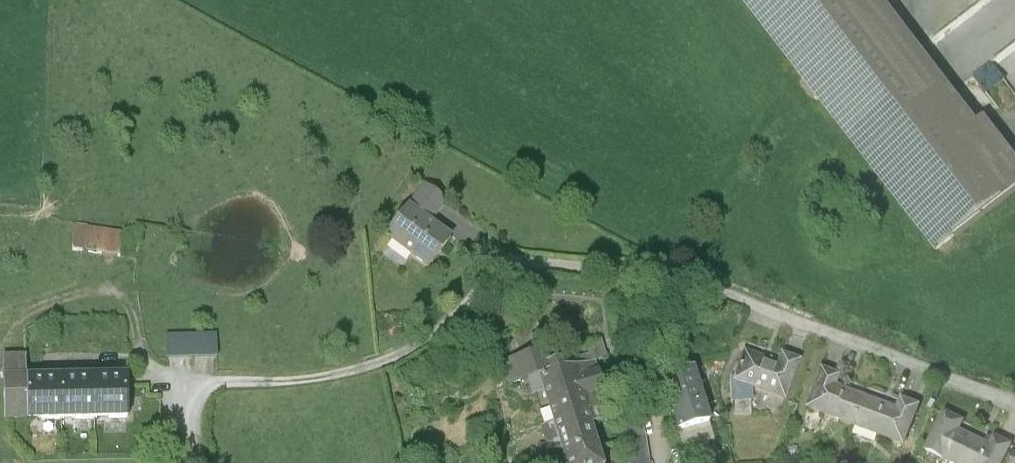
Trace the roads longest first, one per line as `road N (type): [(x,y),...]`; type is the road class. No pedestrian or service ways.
road 1 (residential): [(660,462),(648,365),(666,272)]

